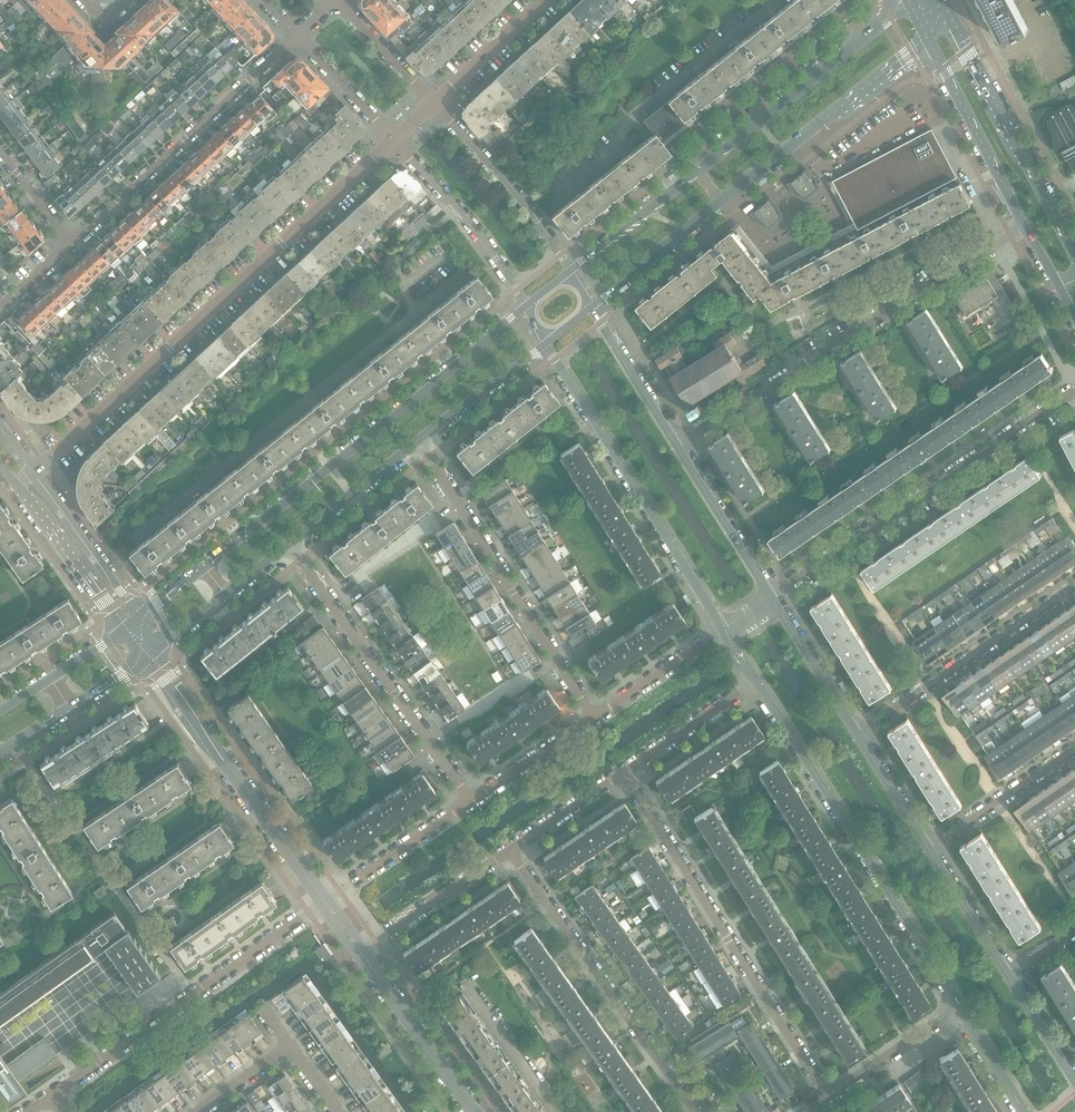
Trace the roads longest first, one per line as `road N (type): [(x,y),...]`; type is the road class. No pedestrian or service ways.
road 1 (secondary): [(525,308),(137,618)]
road 2 (residential): [(33,469),(393,143)]
road 3 (secondary): [(590,307),(929,45)]
road 4 (residential): [(1026,227),(675,446)]
road 5 (residential): [(624,773),(827,1096)]
road 6 (residential): [(755,681),(956,1005)]
road 7 (residential): [(1074,389),(773,595)]
road 8 (residential): [(544,343),(723,630)]
road 9 (residential): [(51,1095),(324,901)]
road 10 (residential): [(593,718),(417,444)]
road 11 (residential): [(696,1111),(514,851)]
road 12 (residential): [(471,801),(291,546)]
road 13 (residential): [(70,244),(295,37)]
road 14 (residential): [(324,901),(161,674)]
road 15 (secondary): [(1074,248),(942,5)]
road 16 (residential): [(858,734),(1074,586)]
road 17 (residential): [(569,272),(515,192),(435,102)]
road 18 (residential): [(861,39),(832,36),(706,136),(707,162)]
road 19 (residential): [(393,143),(460,213),(525,308)]
road 20 (secondary): [(929,45),(1026,227)]
road 21 (secondary): [(861,39),(707,162)]
road 22 (residential): [(474,1111),(360,952)]
road 23 (residential): [(360,952),(514,851)]
road 24 (tertiary): [(137,618),(33,469)]
road 25 (tertiary): [(19,483),(122,630)]
road 26 (residential): [(773,595),(675,446)]
road 27 (residential): [(471,801),(324,901)]
road 28 (secondary): [(707,162),(569,272)]
road 29 (residential): [(1074,752),(929,849)]
road 30 (secondary): [(0,758),(145,662)]
road 31 (secondary): [(156,653),(291,546)]
road 32 (residential): [(675,446),(590,307)]
road 33 (residential): [(858,734),(773,595)]
road 34 (secondary): [(417,444),(544,343)]
road 35 (secondary): [(291,546),(417,444)]
road 36 (residential): [(624,773),(755,681)]
road 37 (residential): [(956,1005),(827,1096)]
road 38 (residential): [(723,630),(593,718)]
road 39 (residential): [(435,102),(544,0)]
road 40 (residential): [(1008,975),(929,849)]
road 41 (residential): [(593,718),(471,801)]
road 42 (secondary): [(122,630),(0,711)]
road 43 (residential): [(295,37),(393,143)]
road 44 (residential): [(435,102),(338,0)]
road 45 (residential): [(929,849),(858,734)]
road 46 (residential): [(514,851),(624,773)]
road 47 (residential): [(956,1005),(1024,1111)]
road 48 (residential): [(1074,1082),(1008,975)]

